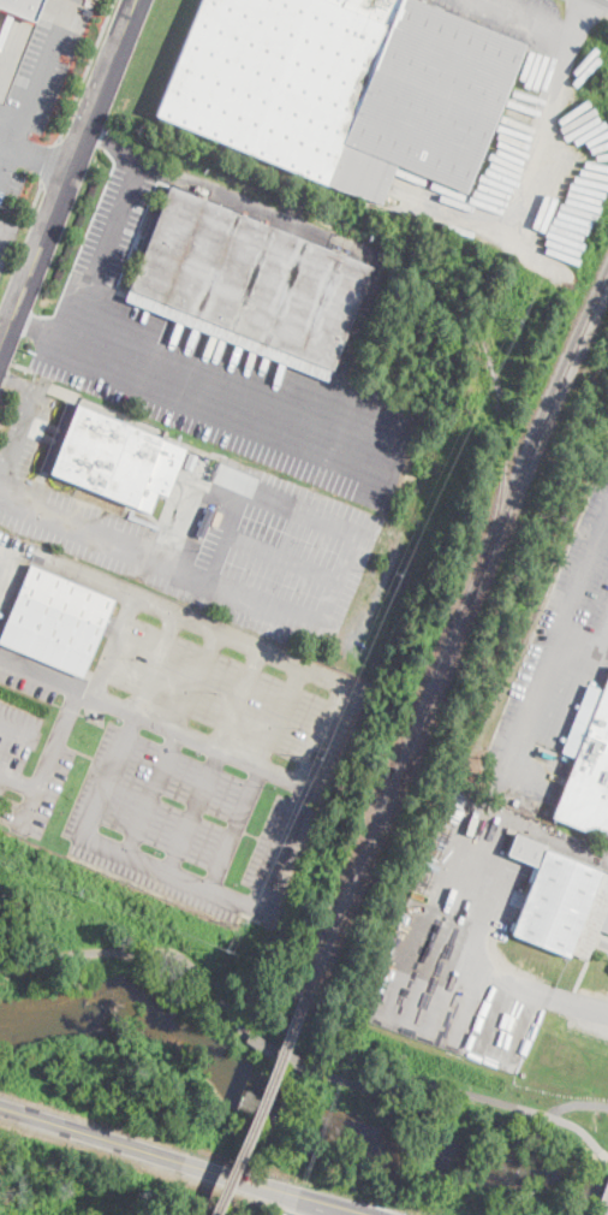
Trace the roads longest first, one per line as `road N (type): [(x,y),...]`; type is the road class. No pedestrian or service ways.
road 1 (tertiary): [(0,352),(136,0)]
road 2 (tertiary): [(0,1107),(355,1214)]

